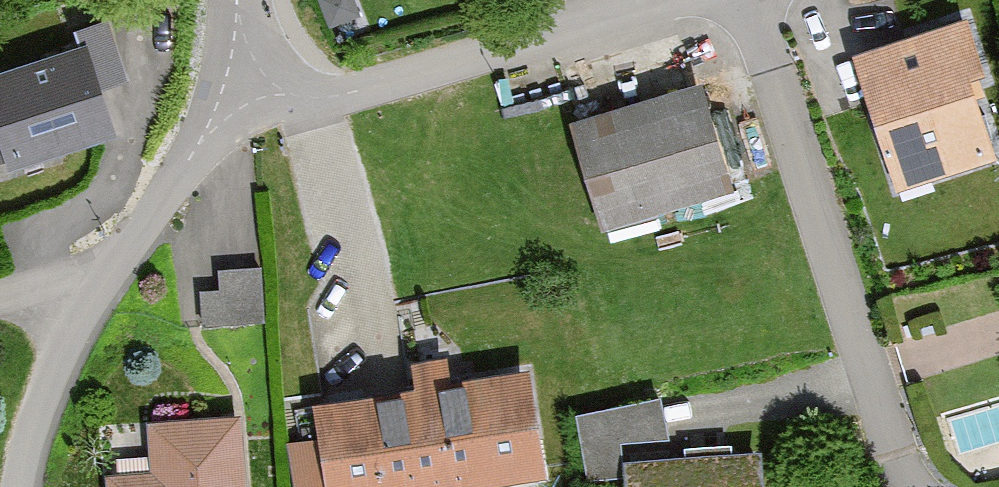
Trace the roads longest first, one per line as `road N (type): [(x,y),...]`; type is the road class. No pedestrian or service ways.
road 1 (residential): [(759,0),(905,475),(921,486)]
road 2 (unclassified): [(24,486),(74,341),(202,138),(248,93)]
road 3 (residential): [(248,93),(313,100),(650,0)]

